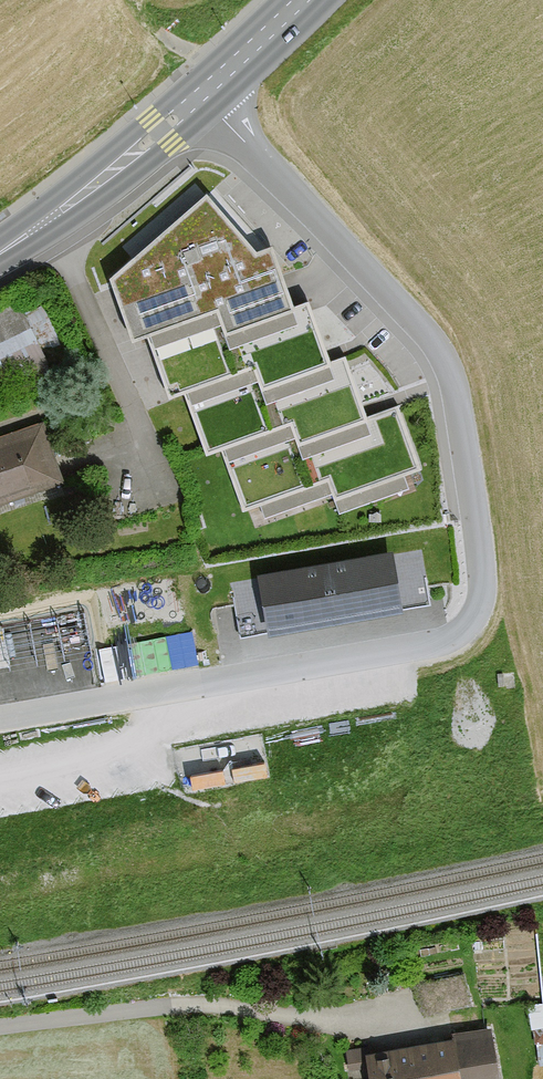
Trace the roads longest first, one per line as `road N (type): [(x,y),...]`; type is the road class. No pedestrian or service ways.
road 1 (residential): [(200,95),(444,358),(483,576),(478,614),(438,643),(0,717)]
road 2 (residential): [(0,1027),(167,1006),(329,1017)]
road 3 (secondary): [(200,95),(0,253)]
road 4 (secondary): [(300,0),(200,95)]

